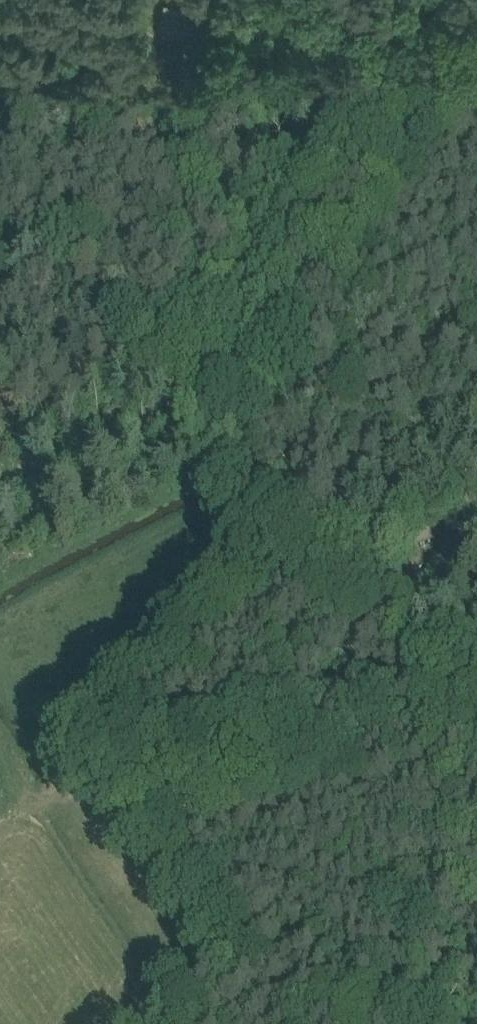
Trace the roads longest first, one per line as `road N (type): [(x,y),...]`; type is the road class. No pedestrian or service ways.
road 1 (track): [(476,734),(113,784)]
road 2 (track): [(360,1023),(457,793),(476,764)]
road 3 (track): [(0,94),(59,259),(106,333)]
road 4 (track): [(106,333),(99,358),(0,408)]

